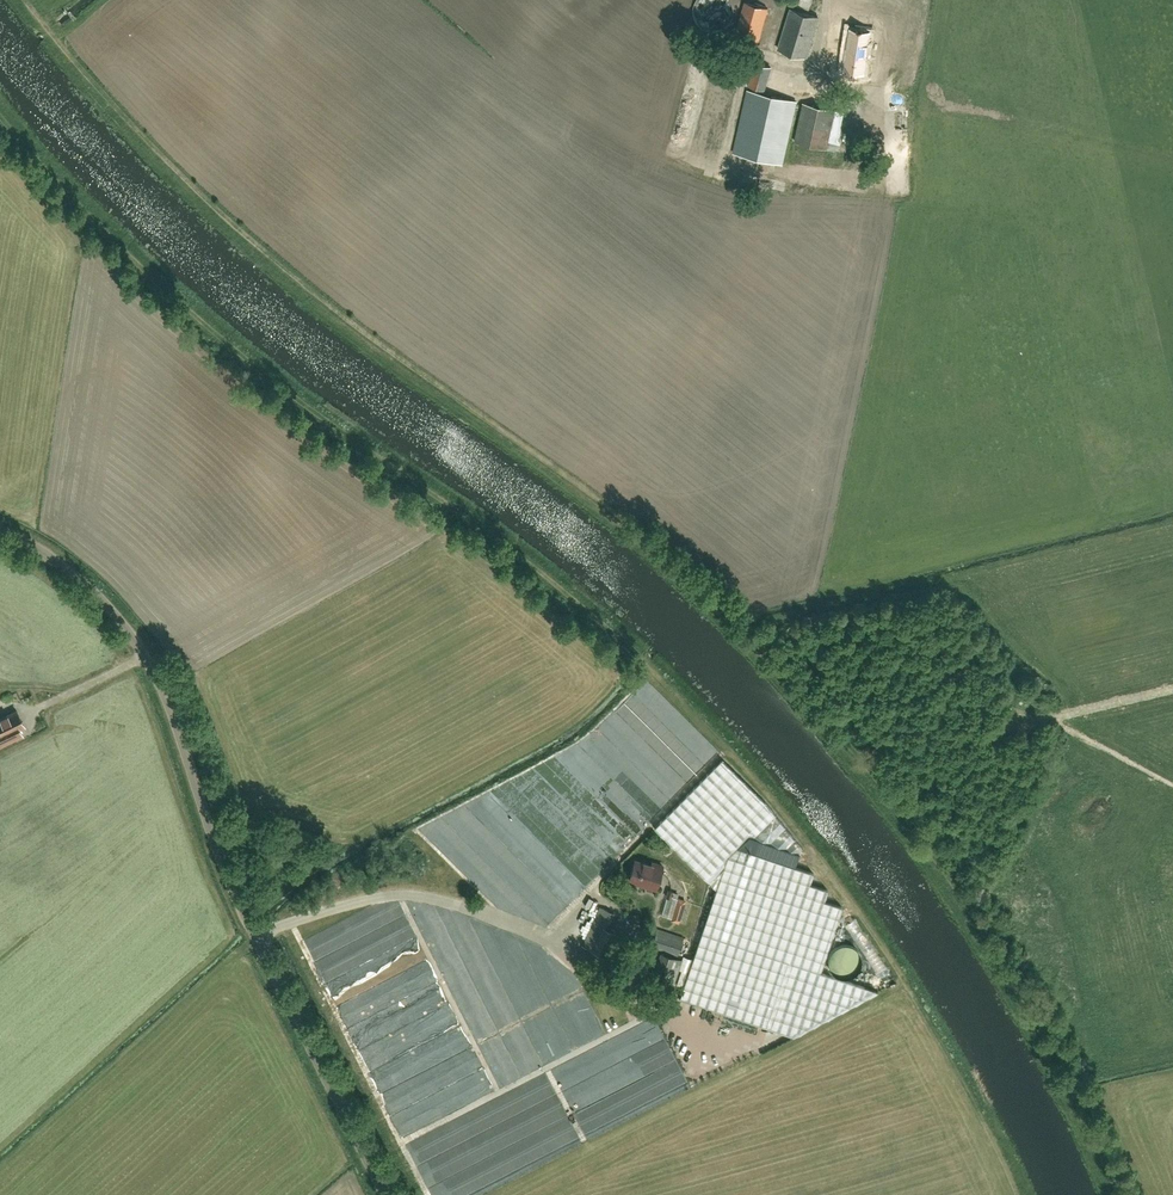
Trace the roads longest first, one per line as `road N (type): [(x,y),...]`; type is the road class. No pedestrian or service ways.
road 1 (track): [(26,0),(115,111),(266,257),(593,499),(756,642),(892,793),(1054,1060),(1114,1194)]
road 2 (track): [(0,111),(135,262),(303,399),(592,609),(675,685),(857,904),(965,1078),(1020,1194)]
road 3 (unclassified): [(254,935),(138,632),(70,565),(0,526)]
road 4 (unclassified): [(386,1194),(254,935)]
road 5 (unclassified): [(254,935),(396,889),(429,891),(525,926)]

